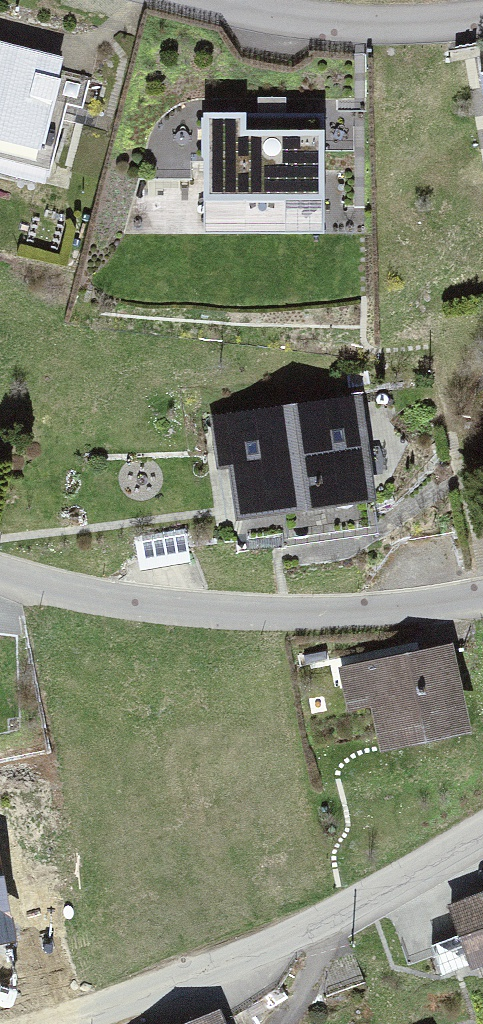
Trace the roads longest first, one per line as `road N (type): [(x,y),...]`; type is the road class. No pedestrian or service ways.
road 1 (residential): [(0,586),(246,623),(482,597)]
road 2 (unclassified): [(482,834),(359,904),(53,1023)]
road 3 (residential): [(482,14),(318,20),(212,0)]

